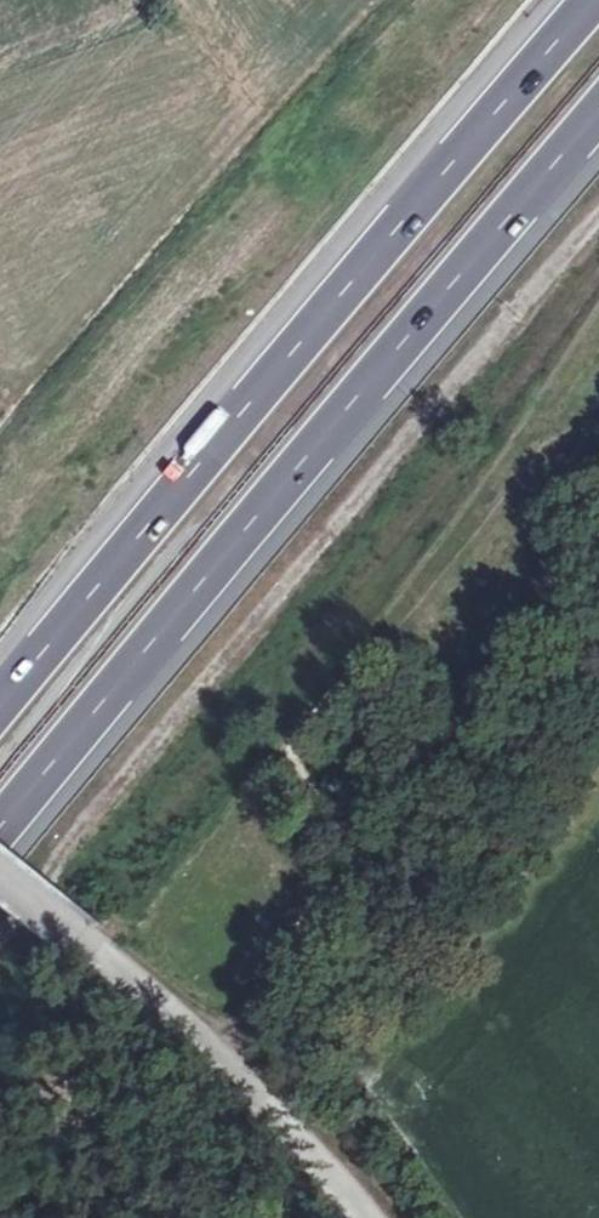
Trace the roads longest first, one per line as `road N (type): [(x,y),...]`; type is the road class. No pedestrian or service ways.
road 1 (motorway): [(0,831),(598,113)]
road 2 (motorway): [(594,0),(0,706)]
road 3 (residential): [(364,1217),(209,1050),(0,872)]

